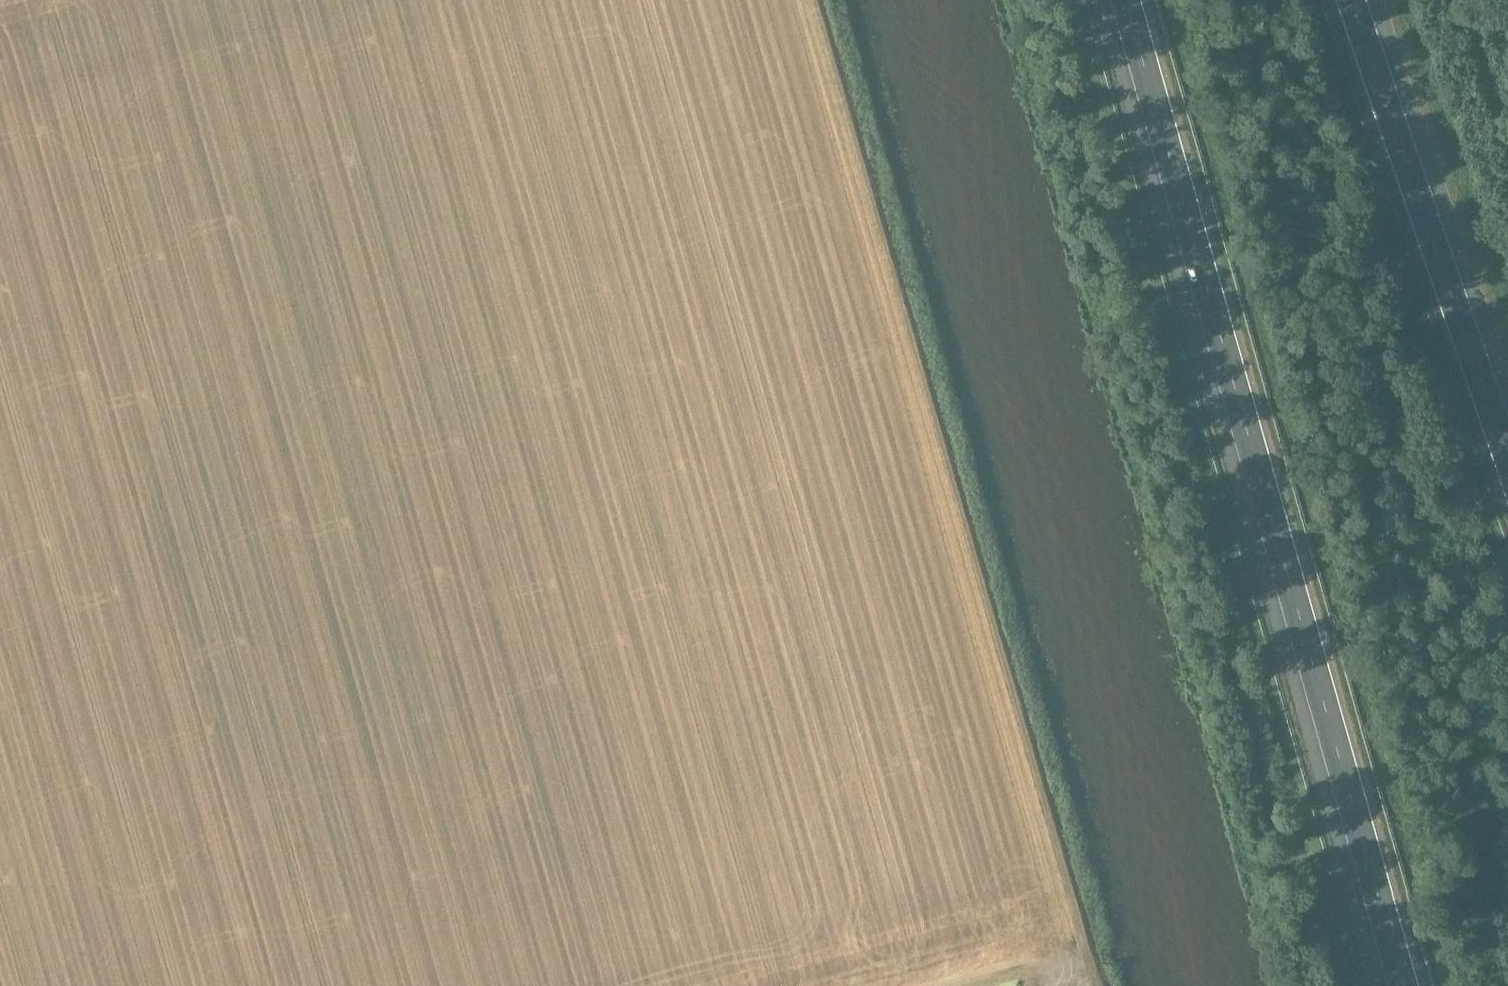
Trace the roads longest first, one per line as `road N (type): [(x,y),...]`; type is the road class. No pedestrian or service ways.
road 1 (motorway): [(1125,0),(1404,985)]
road 2 (motorway): [(1507,454),(1353,0)]

